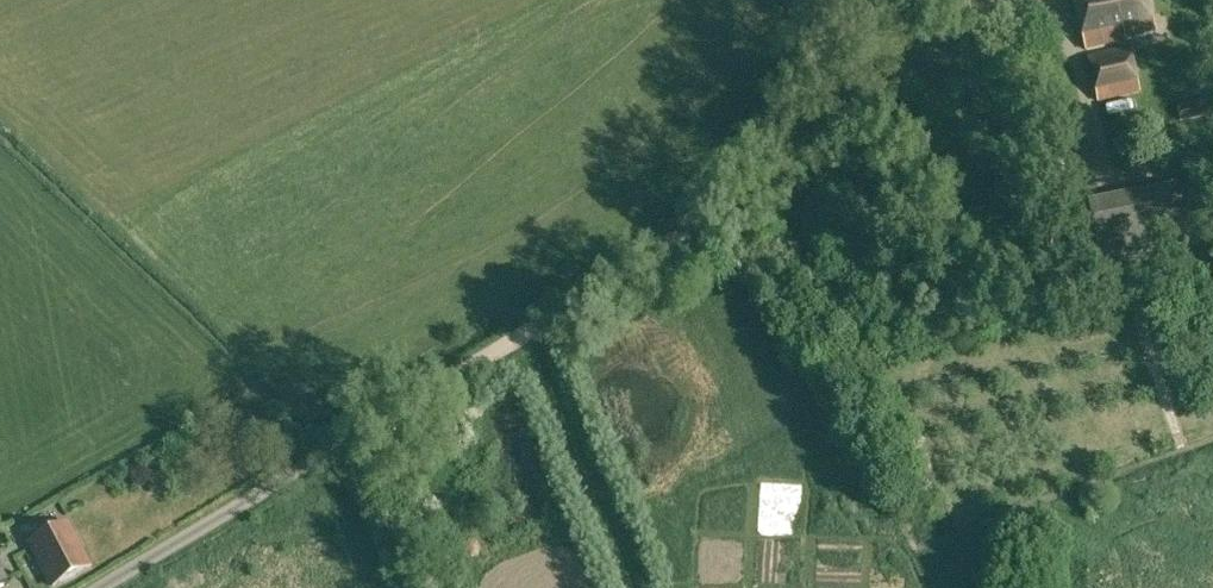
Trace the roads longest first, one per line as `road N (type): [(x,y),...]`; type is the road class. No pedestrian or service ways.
road 1 (track): [(838,24),(725,186),(668,244),(352,438)]
road 2 (unclassified): [(352,438),(92,587)]

